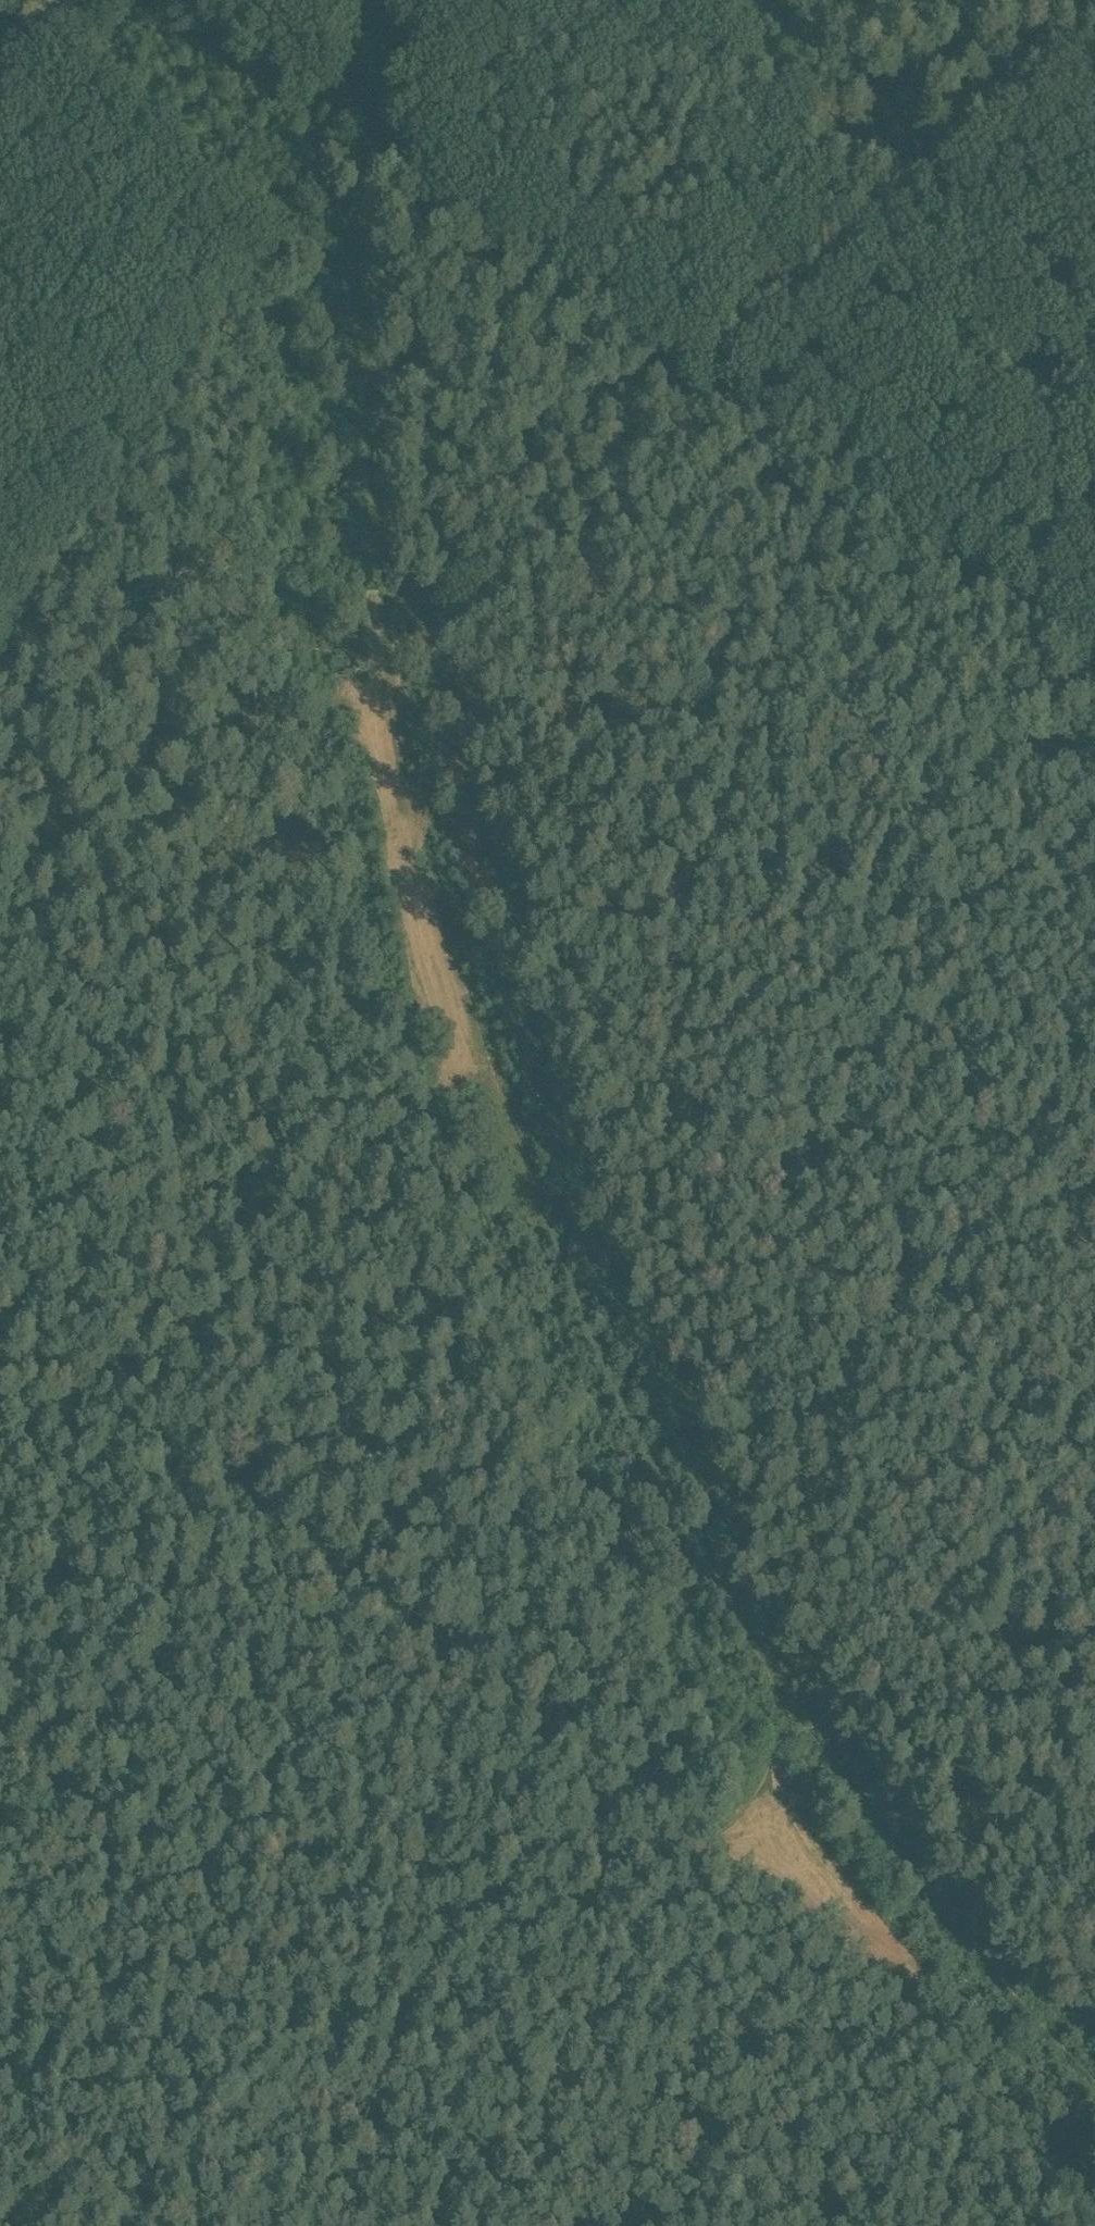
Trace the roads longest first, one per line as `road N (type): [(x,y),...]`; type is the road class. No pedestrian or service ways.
road 1 (track): [(392,660),(697,412),(1094,65)]
road 2 (track): [(697,412),(1094,672)]
road 3 (track): [(0,117),(78,0)]

